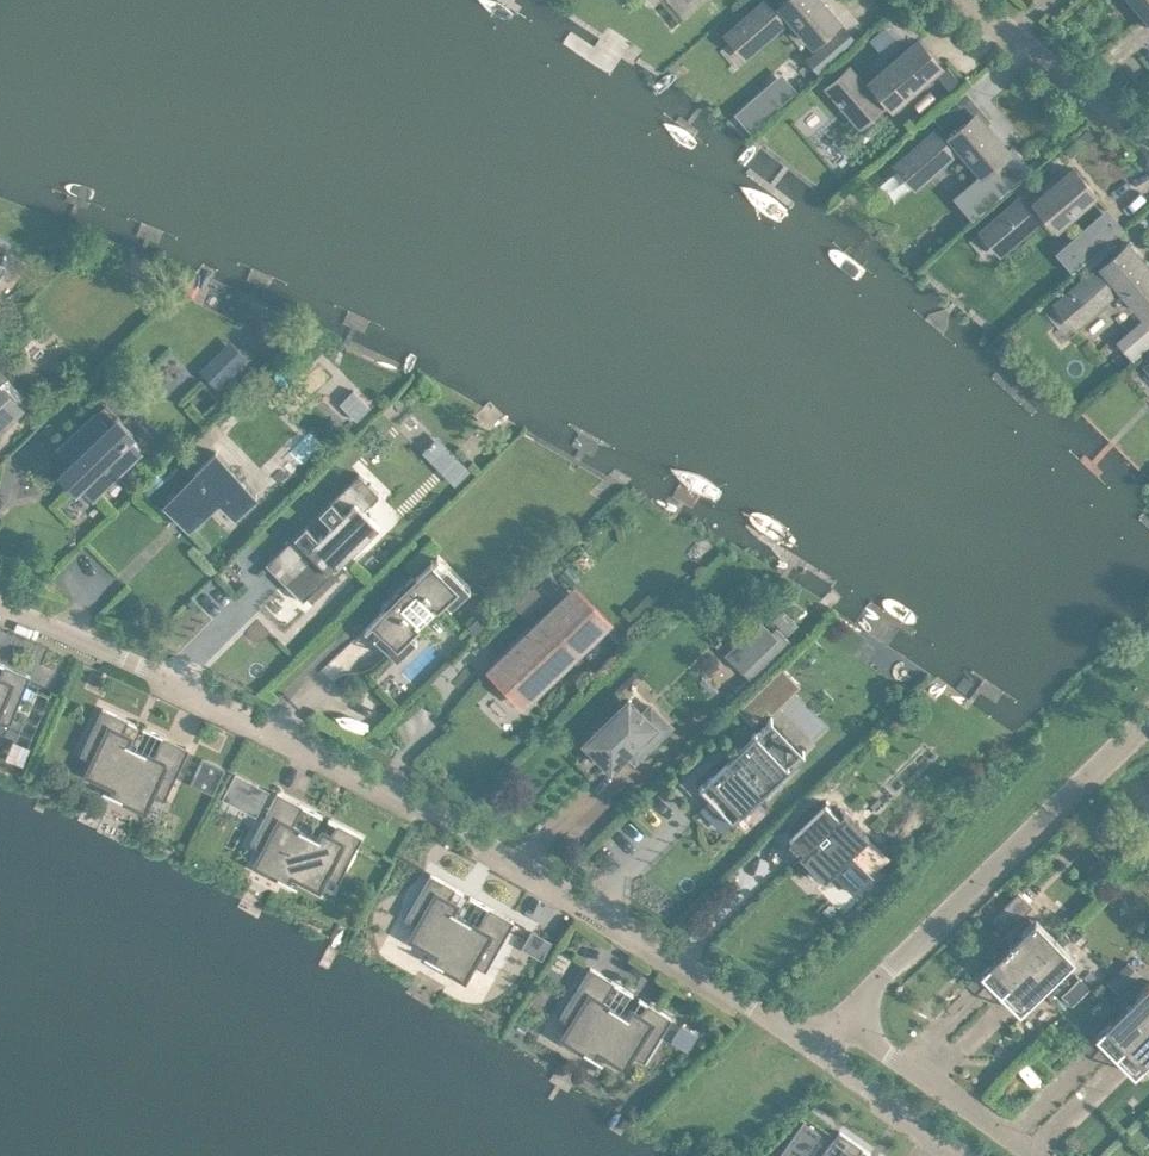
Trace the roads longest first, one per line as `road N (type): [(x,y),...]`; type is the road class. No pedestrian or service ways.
road 1 (residential): [(812,1033),(443,814),(156,671),(0,604)]
road 2 (residential): [(837,1010),(880,956),(1148,691)]
road 3 (residential): [(1037,1155),(837,1010)]
road 4 (residential): [(1148,155),(975,0)]
road 5 (residential): [(812,1033),(975,1155)]

